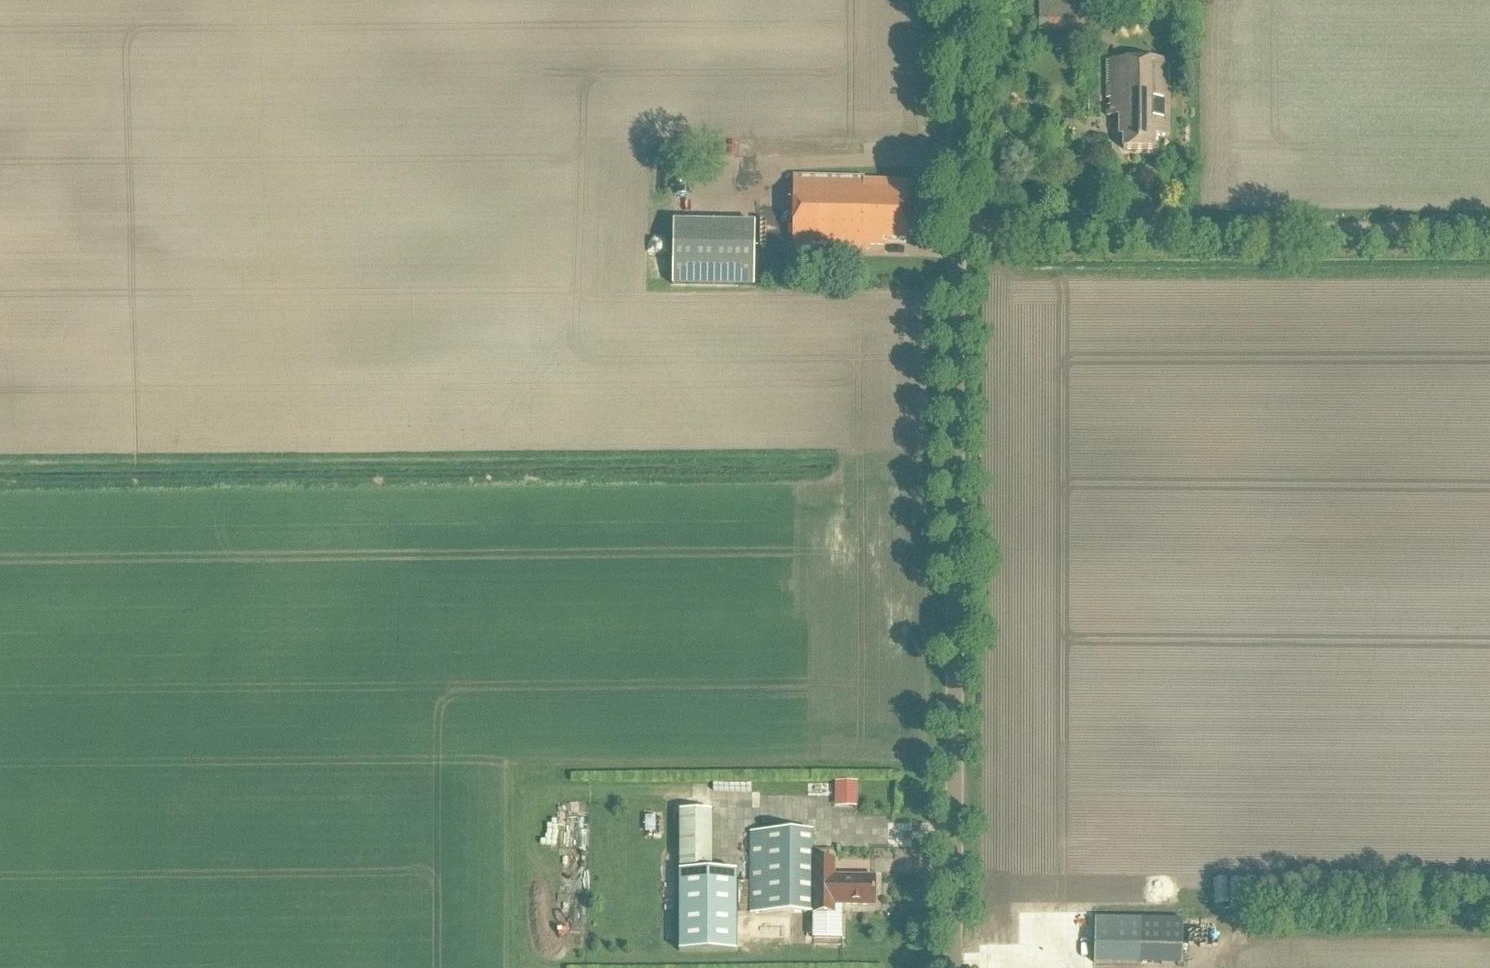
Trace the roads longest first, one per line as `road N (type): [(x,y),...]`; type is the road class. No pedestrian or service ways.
road 1 (unclassified): [(954,967),(962,0)]

